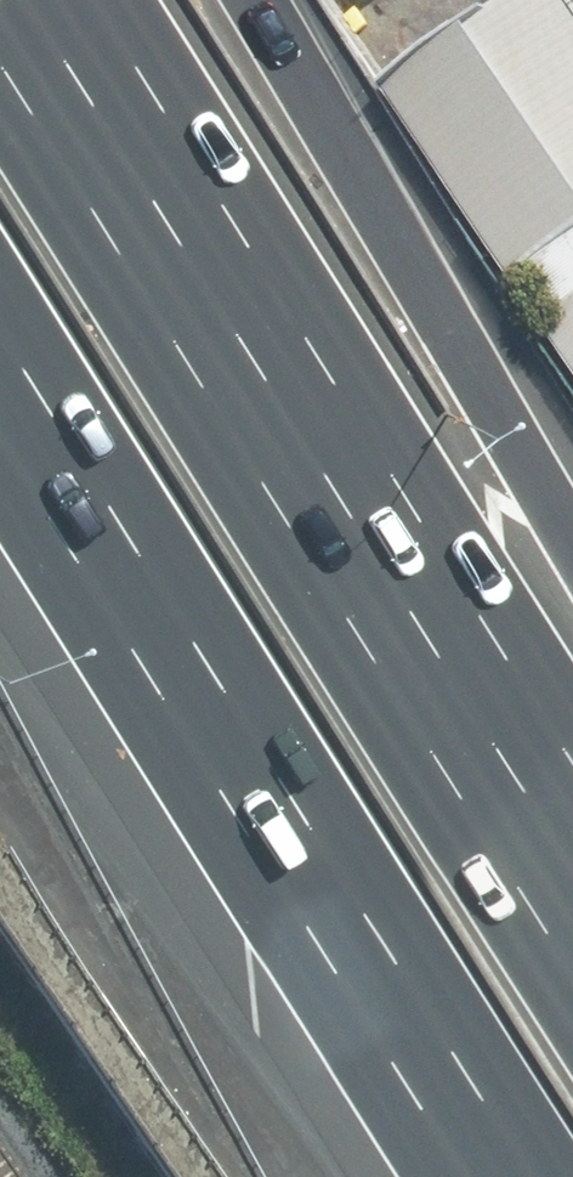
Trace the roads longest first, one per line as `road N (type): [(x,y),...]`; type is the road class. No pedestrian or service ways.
road 1 (motorway): [(0,44),(447,771),(572,960)]
road 2 (motorway): [(543,1176),(0,311)]
road 3 (motorway): [(261,0),(572,524)]

